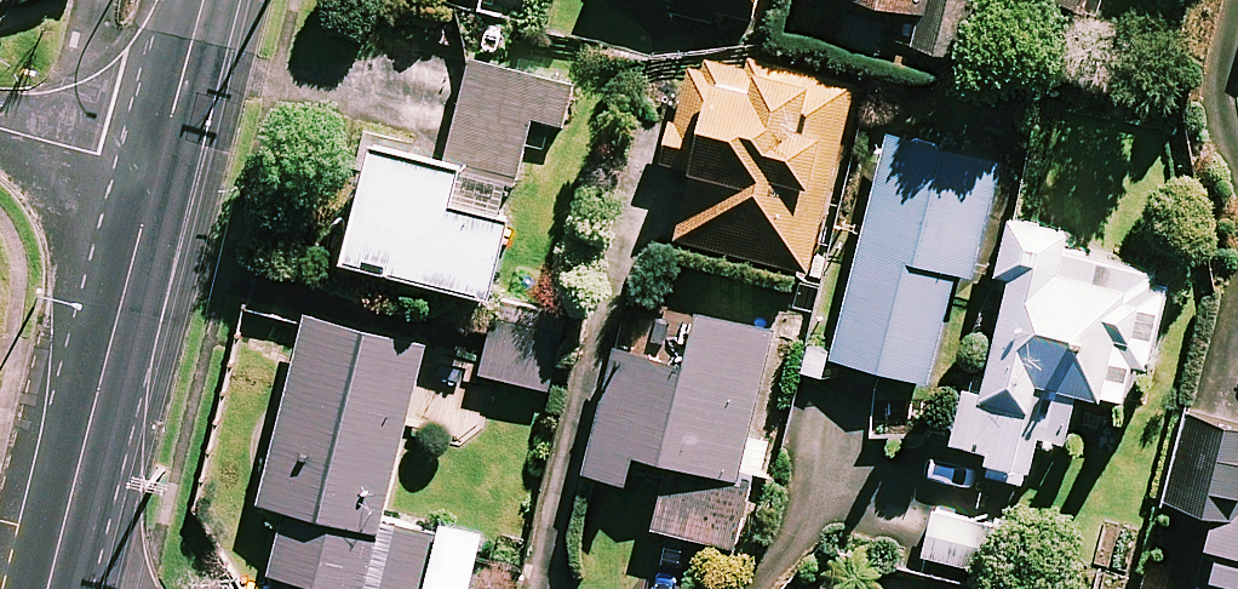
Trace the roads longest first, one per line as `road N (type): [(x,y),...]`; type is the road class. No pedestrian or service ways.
road 1 (secondary): [(156,172),(47,588)]
road 2 (secondary): [(202,0),(156,172)]
road 3 (residential): [(0,126),(156,172)]

